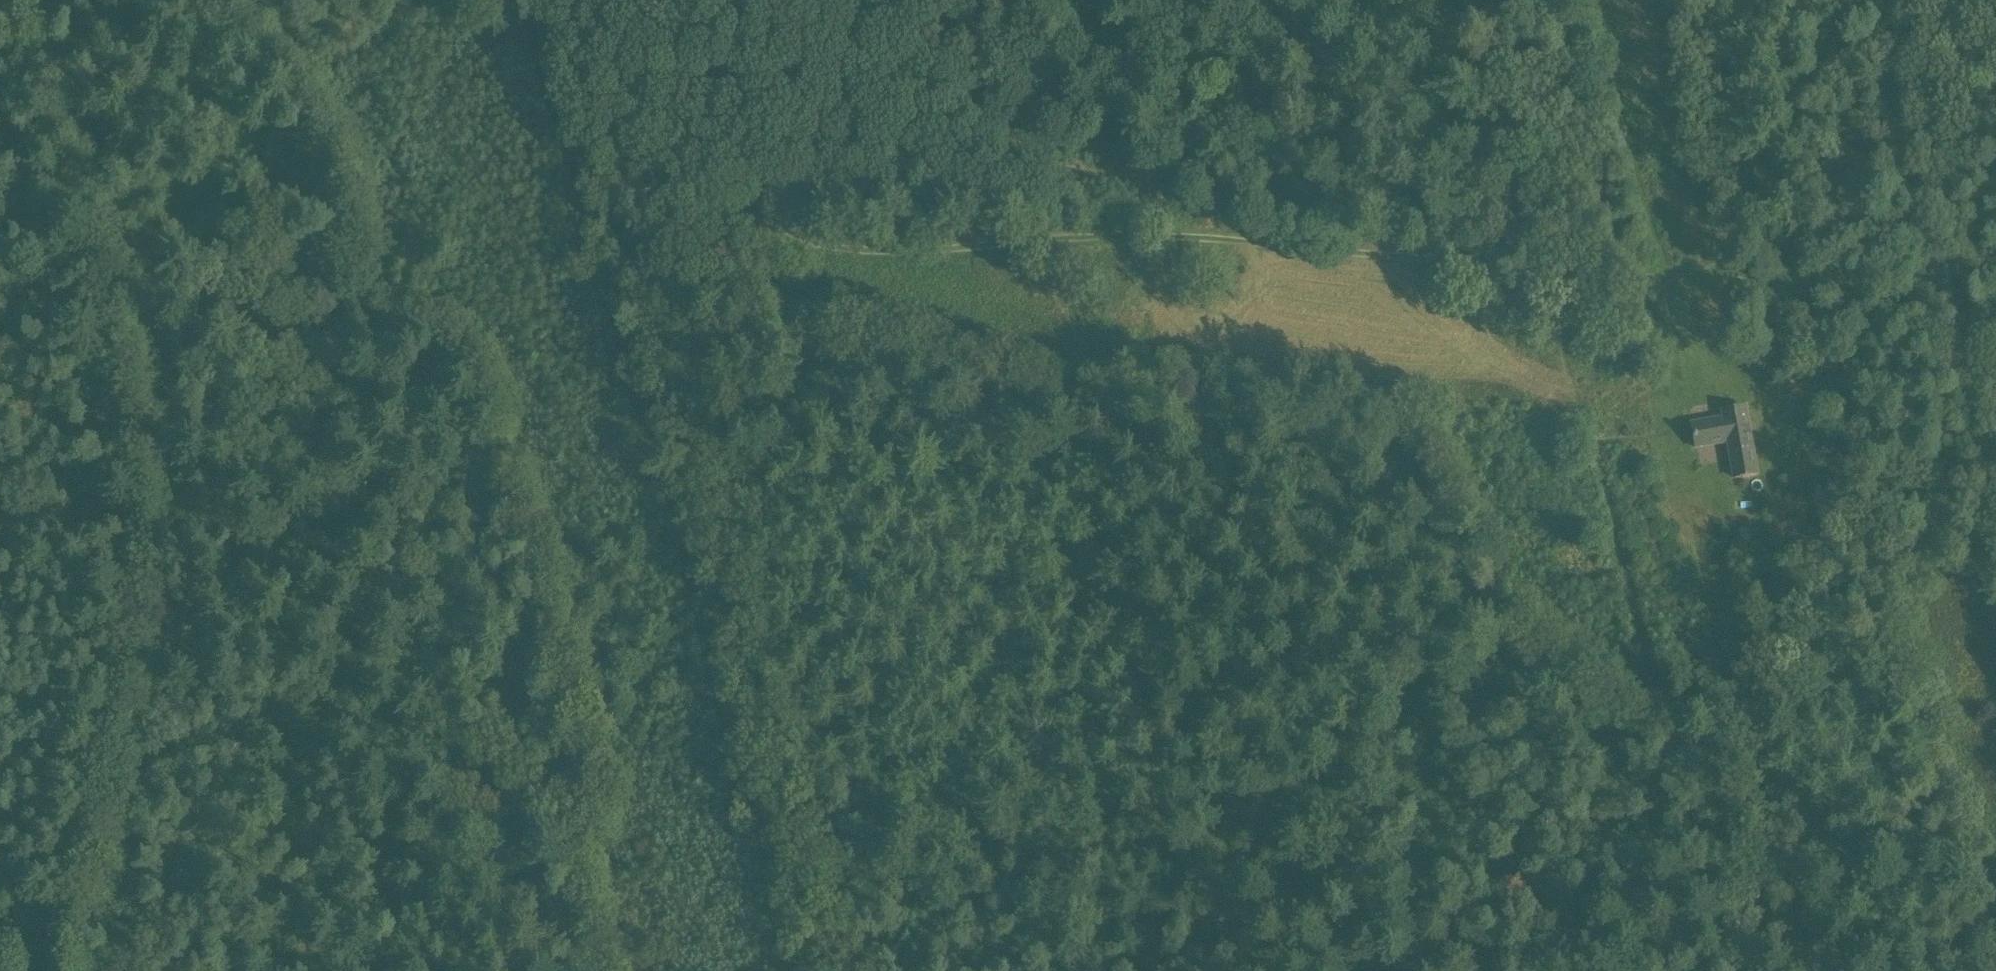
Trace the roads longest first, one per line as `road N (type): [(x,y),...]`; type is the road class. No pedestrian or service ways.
road 1 (track): [(168,0),(249,53),(336,234),(350,296),(465,375),(537,570),(585,776),(574,919),(587,970)]
road 2 (track): [(792,970),(687,550),(531,0)]
road 3 (track): [(1522,263),(1173,237),(849,253),(787,234),(750,189),(697,98),(681,31),(686,0)]
road 4 (track): [(53,970),(128,541),(80,208),(0,32)]
road 5 (track): [(787,234),(720,327),(713,401),(865,970)]
road 6 (track): [(100,720),(272,970)]
road 7 (track): [(80,208),(0,338)]
road 8 (track): [(0,527),(128,541)]

